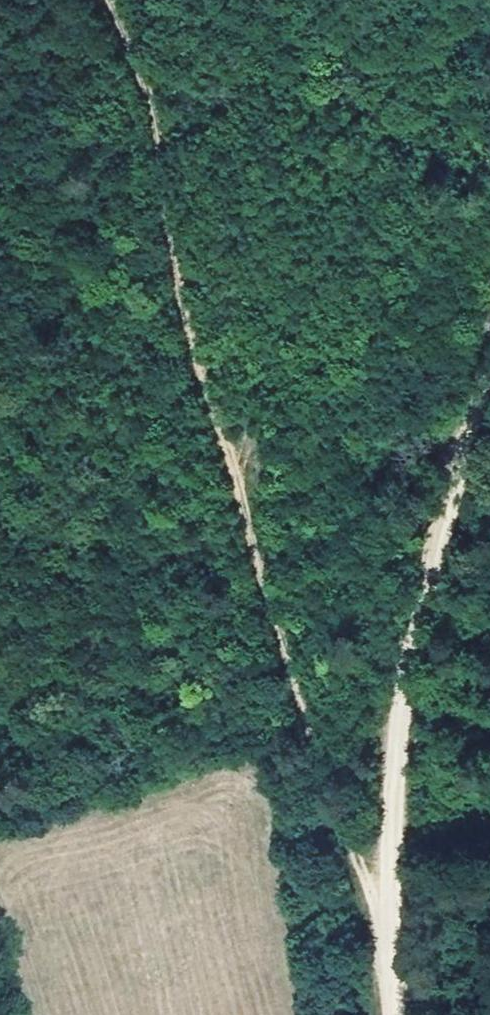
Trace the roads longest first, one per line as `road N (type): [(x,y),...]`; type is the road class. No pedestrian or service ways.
road 1 (track): [(386,951),(197,366),(151,98),(108,0)]
road 2 (track): [(489,337),(421,596),(396,754),(386,951),(393,1014)]

